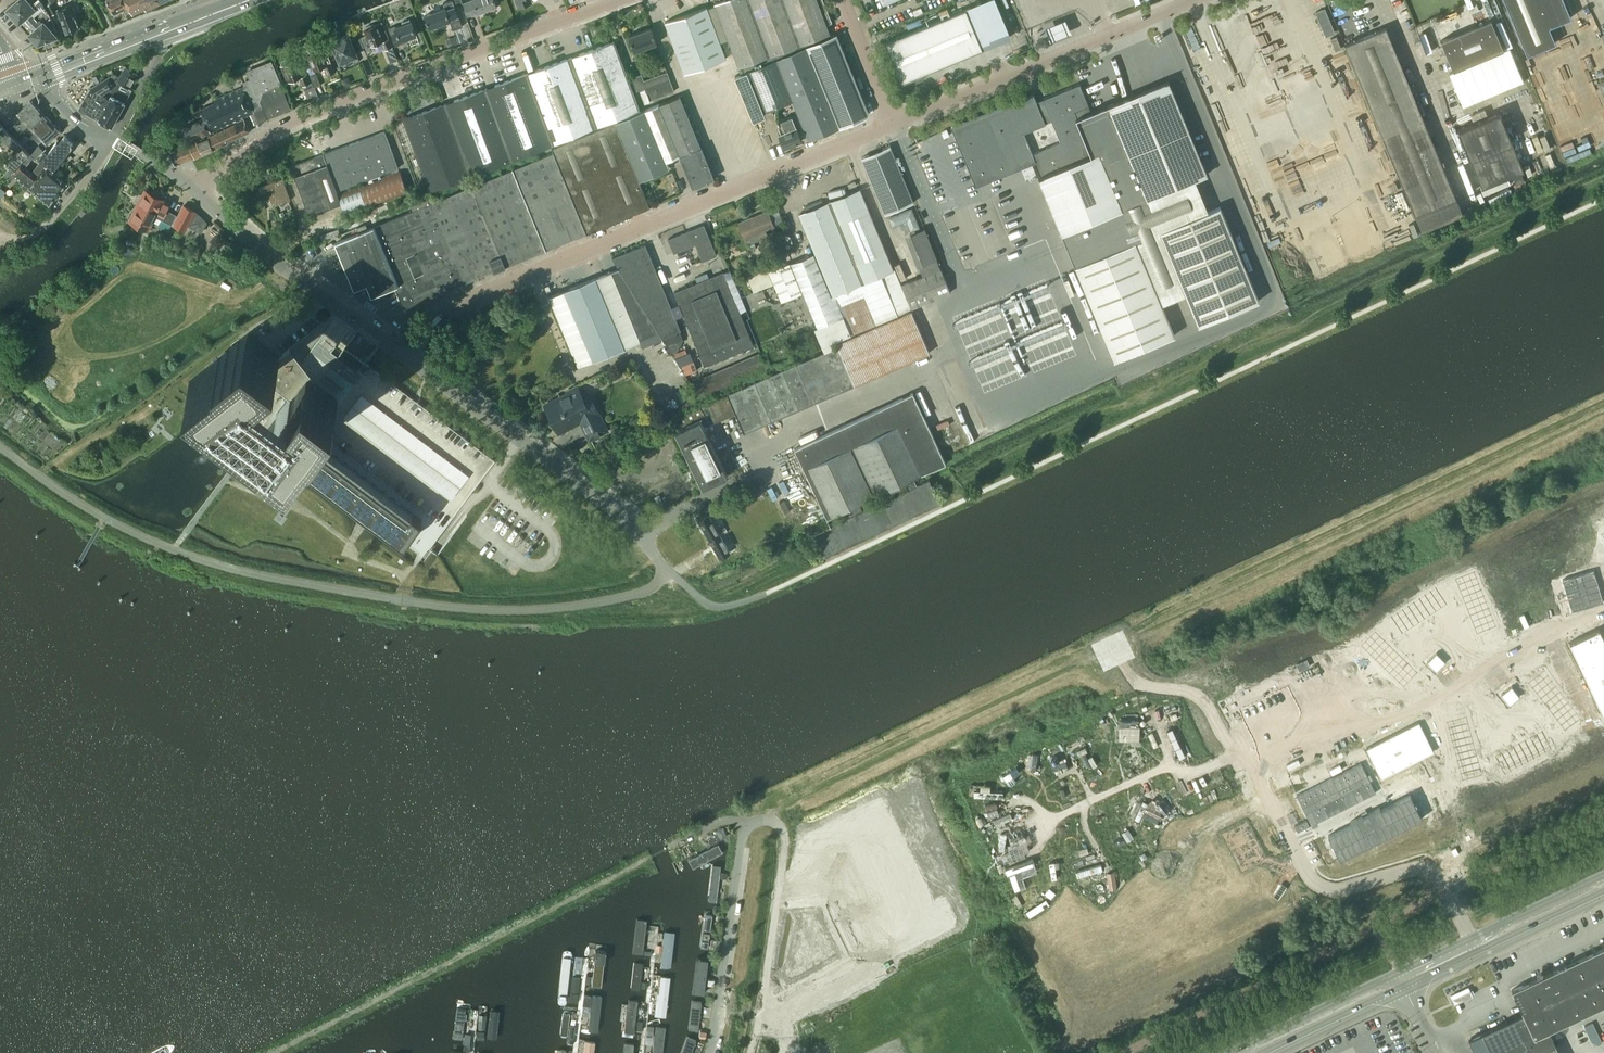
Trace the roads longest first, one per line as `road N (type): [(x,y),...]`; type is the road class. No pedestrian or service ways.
road 1 (track): [(766,818),(1603,411)]
road 2 (unclassified): [(669,572),(621,598),(508,611),(259,576),(138,534),(0,446)]
road 3 (unclassified): [(404,352),(459,303),(892,124)]
road 4 (unclassified): [(193,191),(292,122),(615,0)]
road 5 (unclassified): [(669,572),(617,511),(404,352)]
road 6 (unclassified): [(892,124),(1196,0)]
road 7 (unclassified): [(404,352),(193,191)]
road 8 (residential): [(710,1052),(740,840),(766,818)]
road 9 (residential): [(751,1052),(785,840),(766,818)]
road 10 (tertiary): [(1603,875),(1398,973)]
road 11 (secondary): [(41,78),(247,0)]
road 12 (tertiary): [(1405,988),(1603,894)]
road 13 (unclassified): [(193,191),(74,116),(41,78)]
road 14 (tertiary): [(1398,973),(1229,1052)]
road 15 (track): [(35,473),(163,392)]
road 16 (tertiary): [(1270,1052),(1405,988)]
road 17 (unclassified): [(842,0),(892,124)]

